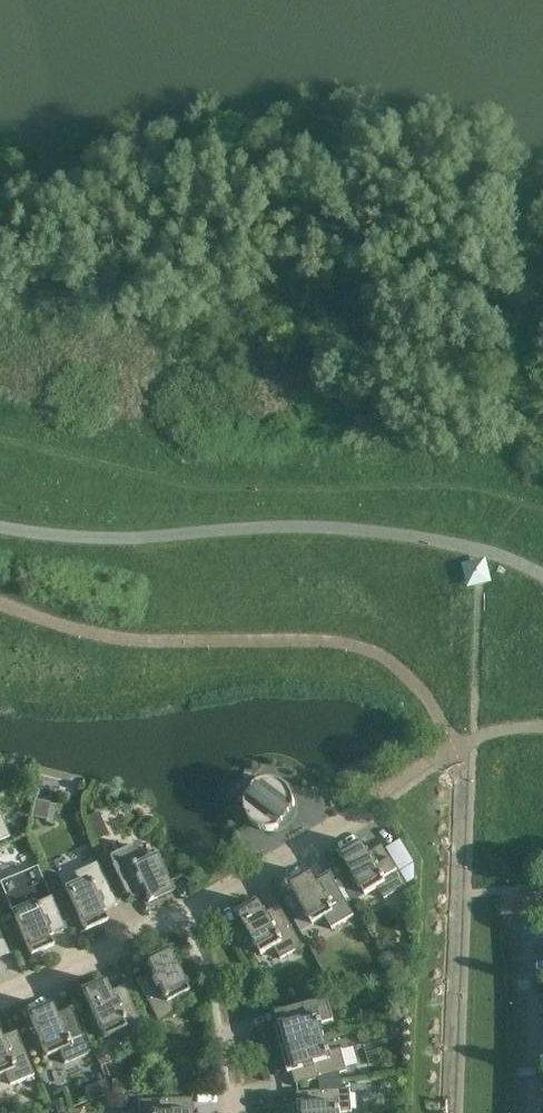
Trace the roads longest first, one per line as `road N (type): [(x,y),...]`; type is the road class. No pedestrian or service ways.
road 1 (residential): [(379,795),(186,909),(0,994)]
road 2 (residential): [(542,895),(516,899),(526,1112)]

